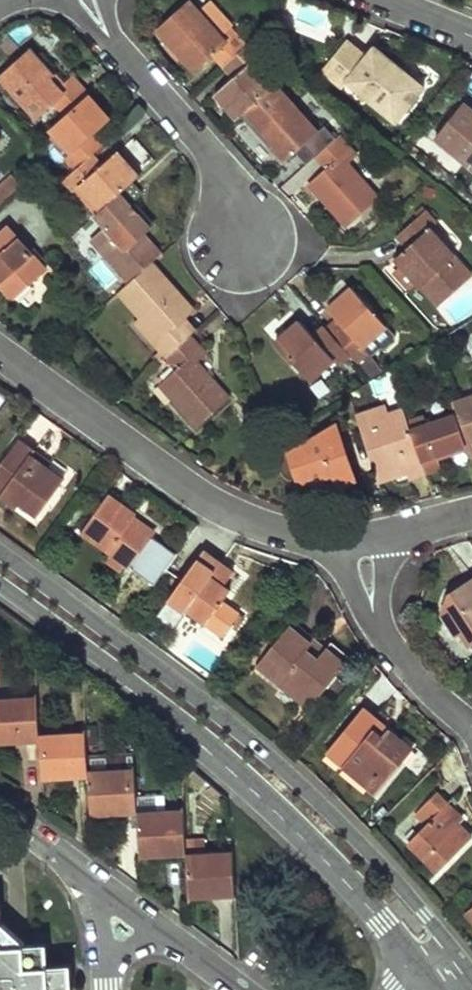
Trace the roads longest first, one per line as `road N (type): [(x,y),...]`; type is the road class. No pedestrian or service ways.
road 1 (tertiary): [(470,973),(376,863),(261,751),(0,553)]
road 2 (tertiary): [(0,585),(231,761),(346,880),(420,977)]
road 3 (residential): [(0,356),(202,505),(301,544),(375,541)]
road 4 (residential): [(116,48),(218,168),(243,233)]
road 5 (residential): [(375,541),(377,610),(395,657),(471,731)]

